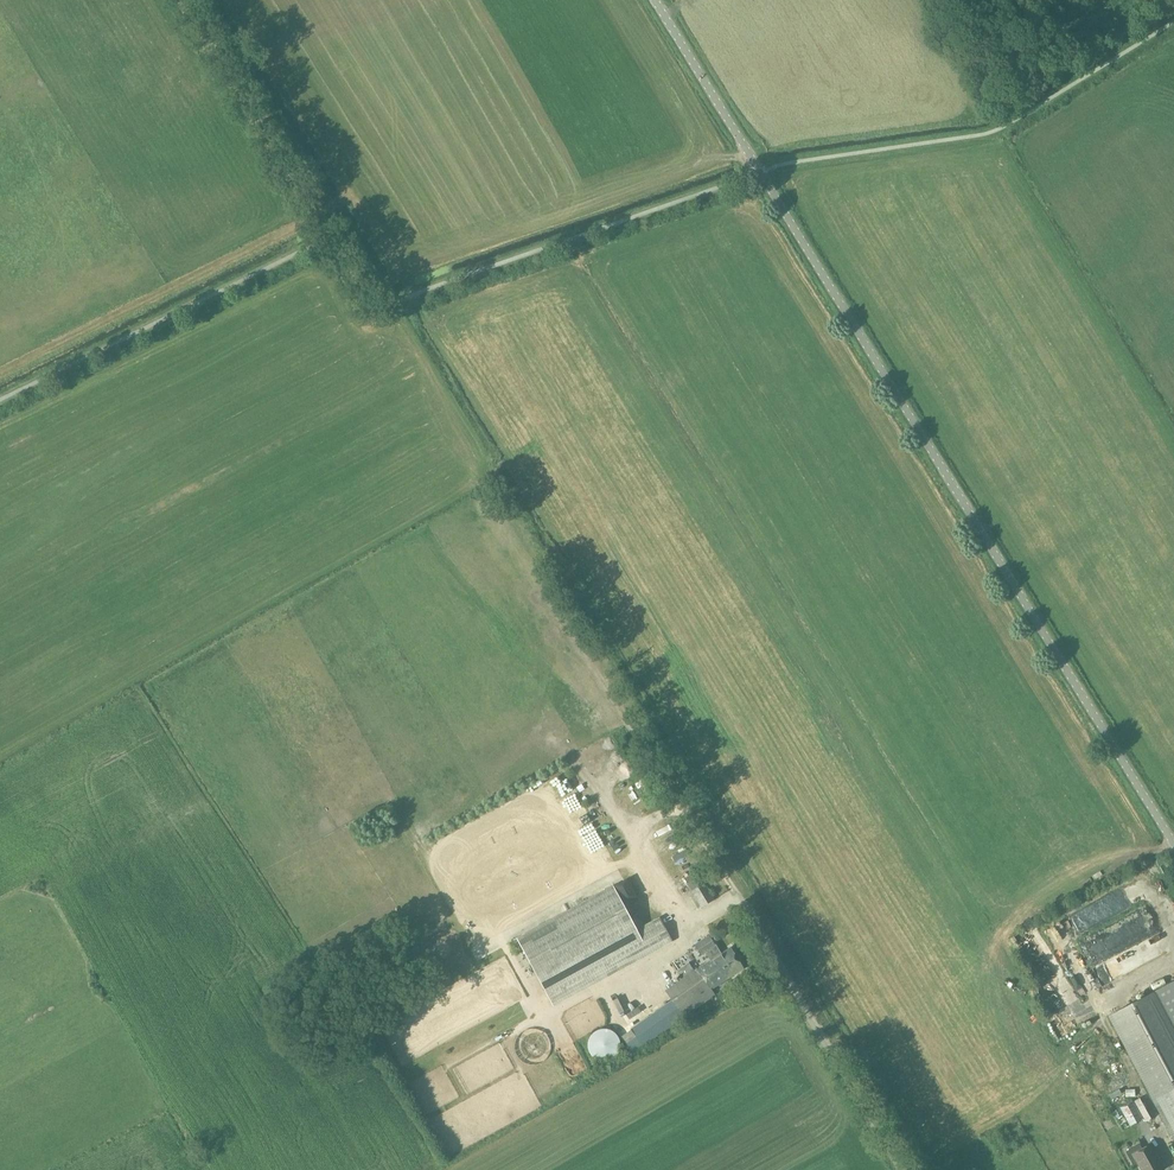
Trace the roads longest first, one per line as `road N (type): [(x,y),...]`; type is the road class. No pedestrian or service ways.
road 1 (unclassified): [(1173,844),(656,0)]
road 2 (track): [(185,0),(329,240)]

